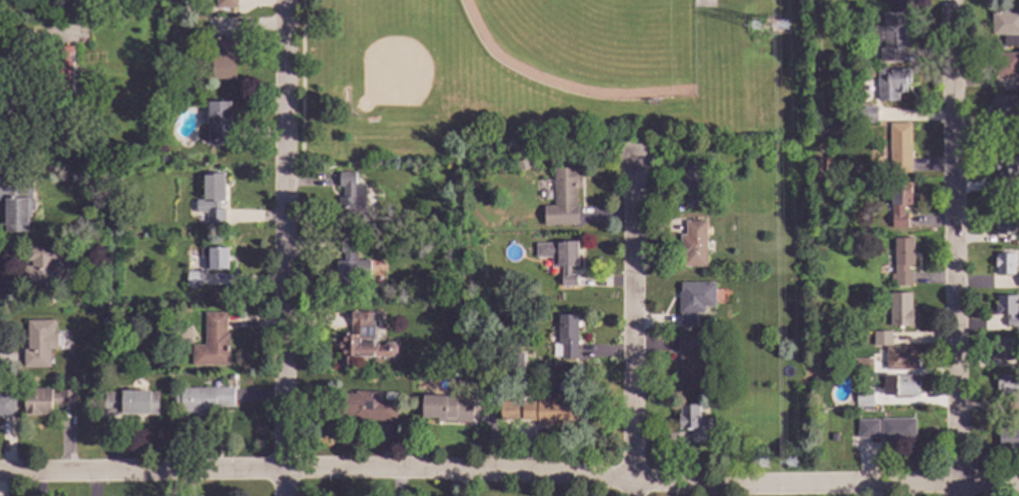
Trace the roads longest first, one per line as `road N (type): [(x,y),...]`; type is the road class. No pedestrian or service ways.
road 1 (residential): [(1018,482),(776,486),(455,470),(0,472)]
road 2 (residential): [(959,495),(951,0)]
road 3 (residential): [(286,495),(286,0)]
road 4 (residential): [(634,479),(634,157)]

